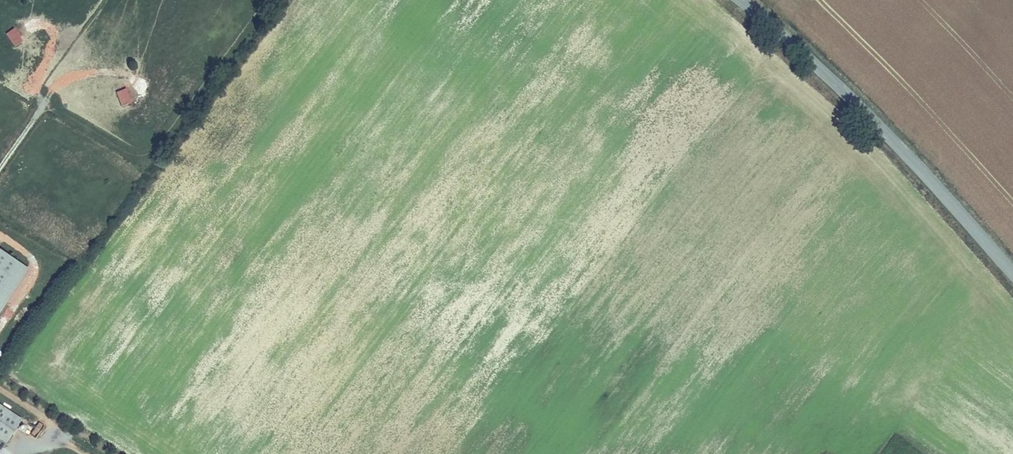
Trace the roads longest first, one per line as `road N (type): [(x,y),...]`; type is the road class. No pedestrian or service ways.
road 1 (tertiary): [(1012,270),(868,113),(743,0)]

